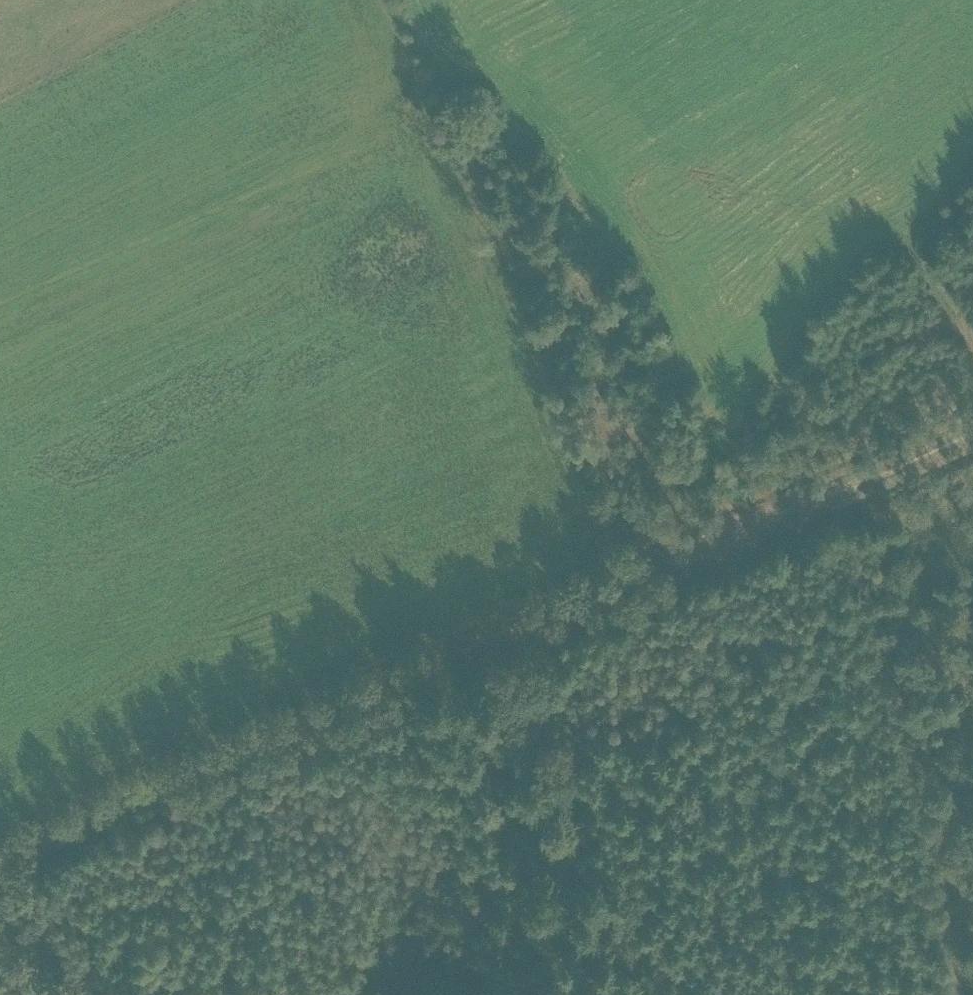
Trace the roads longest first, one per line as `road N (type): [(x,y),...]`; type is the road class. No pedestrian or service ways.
road 1 (track): [(0,851),(972,426)]

